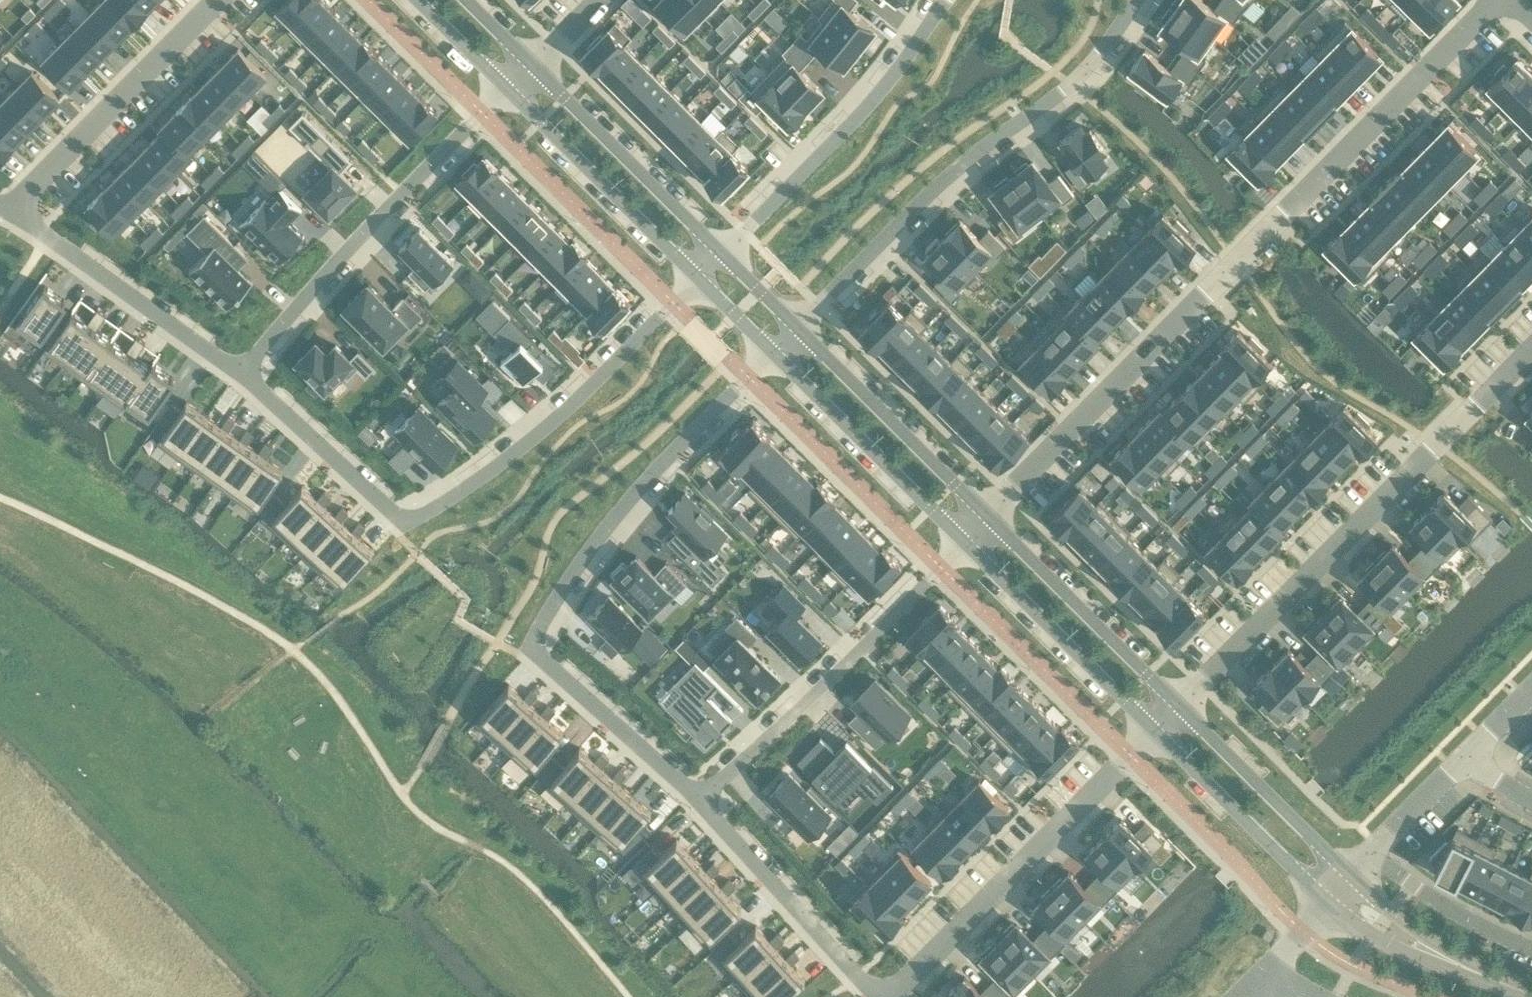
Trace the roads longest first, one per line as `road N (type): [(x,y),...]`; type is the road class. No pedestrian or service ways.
road 1 (residential): [(1494,0),(991,518)]
road 2 (residential): [(239,370),(402,525),(527,442),(697,274)]
road 3 (residential): [(774,352),(665,459),(590,550),(532,644),(699,799)]
road 4 (residential): [(1531,348),(1177,703)]
road 5 (residential): [(1132,0),(1066,87),(931,191),(797,329)]
road 6 (residential): [(509,88),(239,370)]
road 7 (residential): [(1154,726),(890,996)]
road 8 (residential): [(966,542),(699,799)]
road 9 (residential): [(722,248),(881,91),(949,0)]
road 10 (residential): [(221,0),(10,212)]
road 11 (residential): [(10,212),(239,370)]
road 12 (tertiary): [(991,518),(797,329)]
road 13 (tertiary): [(774,352),(966,542)]
road 14 (residential): [(699,799),(881,996)]
road 15 (tertiary): [(509,88),(697,274)]
road 16 (tertiary): [(722,248),(532,65)]
road 17 (tertiary): [(966,542),(1154,726)]
road 18 (tertiary): [(1177,703),(991,518)]
road 19 (tertiary): [(1154,726),(1330,903)]
road 20 (tertiary): [(1349,881),(1177,703)]
road 21 (residential): [(1531,947),(1447,907),(1373,853)]
road 22 (residential): [(1468,758),(1373,853)]
road 23 (tertiary): [(419,0),(509,88)]
road 24 (tertiary): [(1330,903),(1402,950),(1437,955)]

